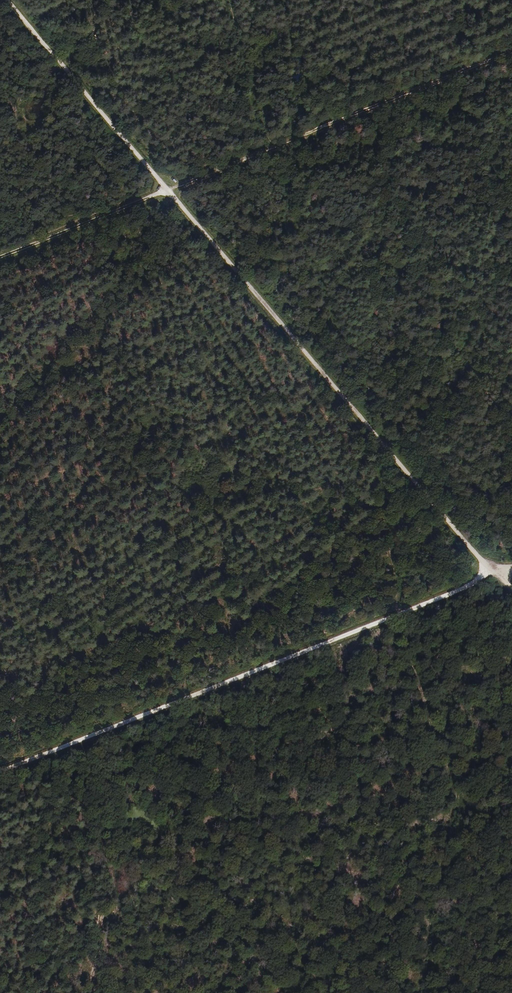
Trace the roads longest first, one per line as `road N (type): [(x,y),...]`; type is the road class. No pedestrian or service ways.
road 1 (track): [(500,577),(3,0)]
road 2 (track): [(0,257),(511,52)]
road 3 (track): [(500,577),(0,772)]

